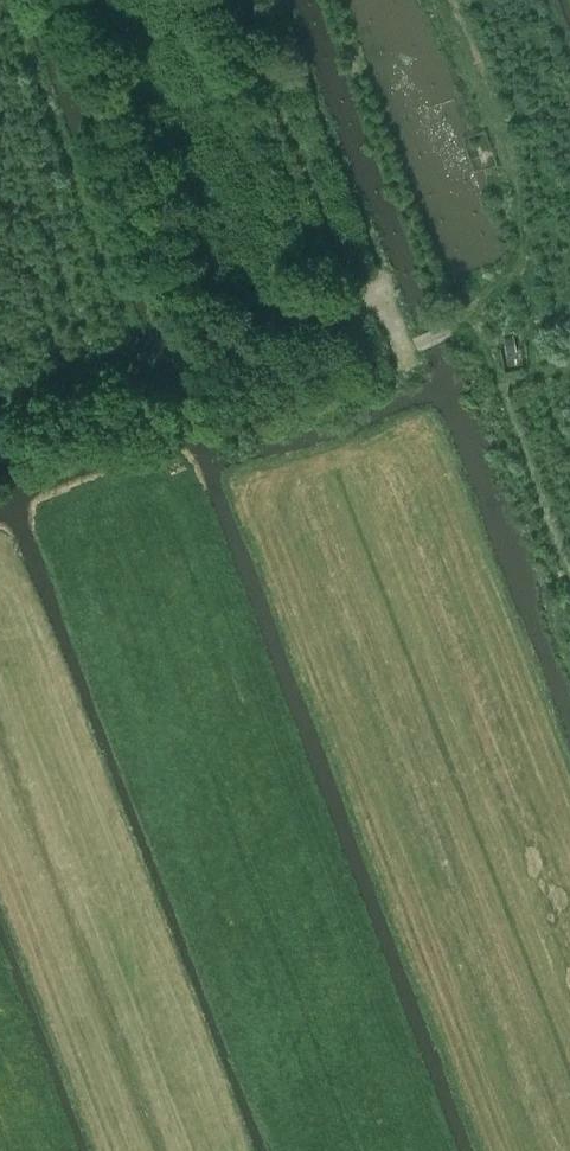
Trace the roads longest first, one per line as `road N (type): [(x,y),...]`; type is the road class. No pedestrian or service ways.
road 1 (track): [(0,426),(284,314),(377,305),(404,352),(468,322),(523,267),(505,142)]

